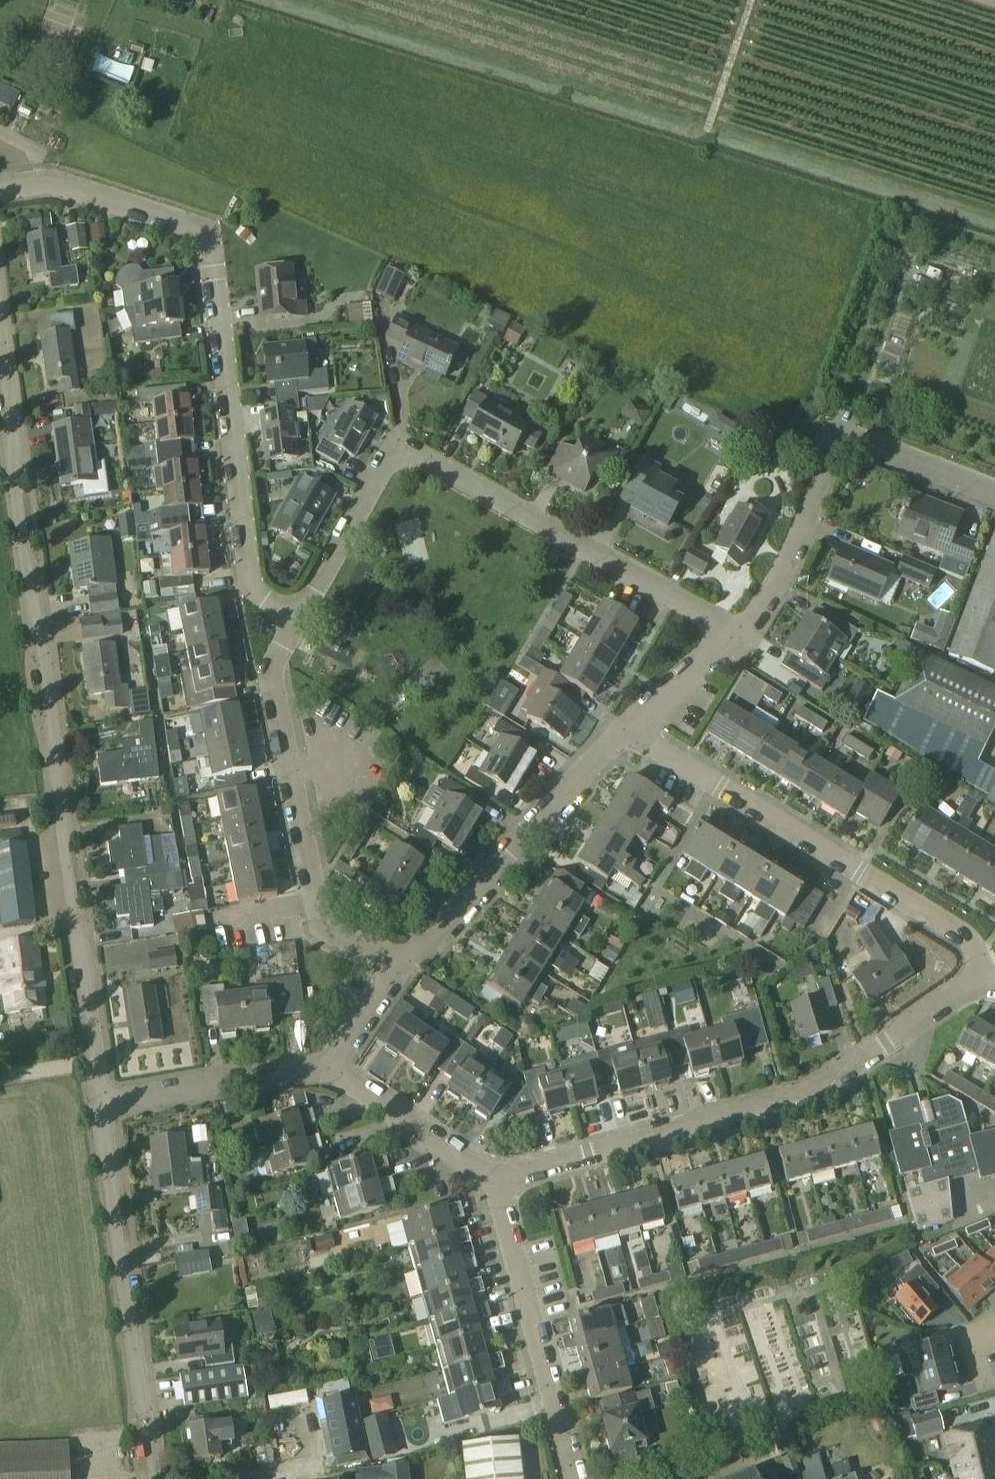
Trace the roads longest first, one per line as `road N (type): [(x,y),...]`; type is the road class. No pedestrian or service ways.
road 1 (unclassified): [(101,1101),(0,353)]
road 2 (residential): [(296,620),(254,590),(204,234),(56,182),(0,189)]
road 3 (residential): [(296,620),(384,468),(412,457),(744,636)]
road 4 (residential): [(501,1177),(802,1095),(982,984)]
road 5 (residential): [(982,984),(973,947),(957,932),(626,728)]
road 6 (residential): [(401,965),(321,932),(270,667),(296,620)]
road 7 (unclassified): [(152,1478),(101,1101)]
road 8 (residential): [(401,965),(626,728)]
road 9 (residential): [(576,1478),(499,1198),(501,1177)]
road 10 (residential): [(101,1101),(335,1074)]
road 11 (residential): [(744,636),(795,550),(838,441)]
road 12 (residential): [(335,1074),(501,1177)]
road 13 (residential): [(994,492),(859,440),(838,441)]
road 14 (residential): [(626,728),(695,664),(744,636)]
road 15 (residential): [(335,1074),(401,965)]

